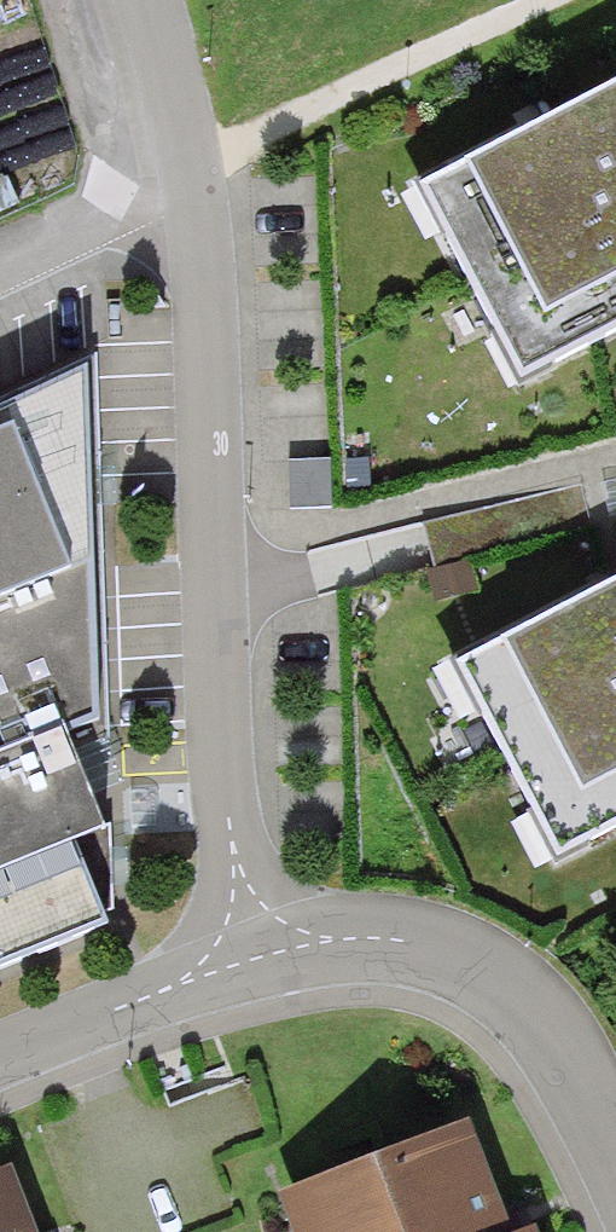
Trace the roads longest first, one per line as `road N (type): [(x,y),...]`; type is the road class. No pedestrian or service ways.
road 1 (residential): [(256,955),(233,856),(207,177),(137,0)]
road 2 (residential): [(615,1156),(555,1034),(495,976),(400,941),(256,955)]
road 3 (track): [(567,0),(207,177)]
road 4 (residential): [(256,955),(0,1052)]

